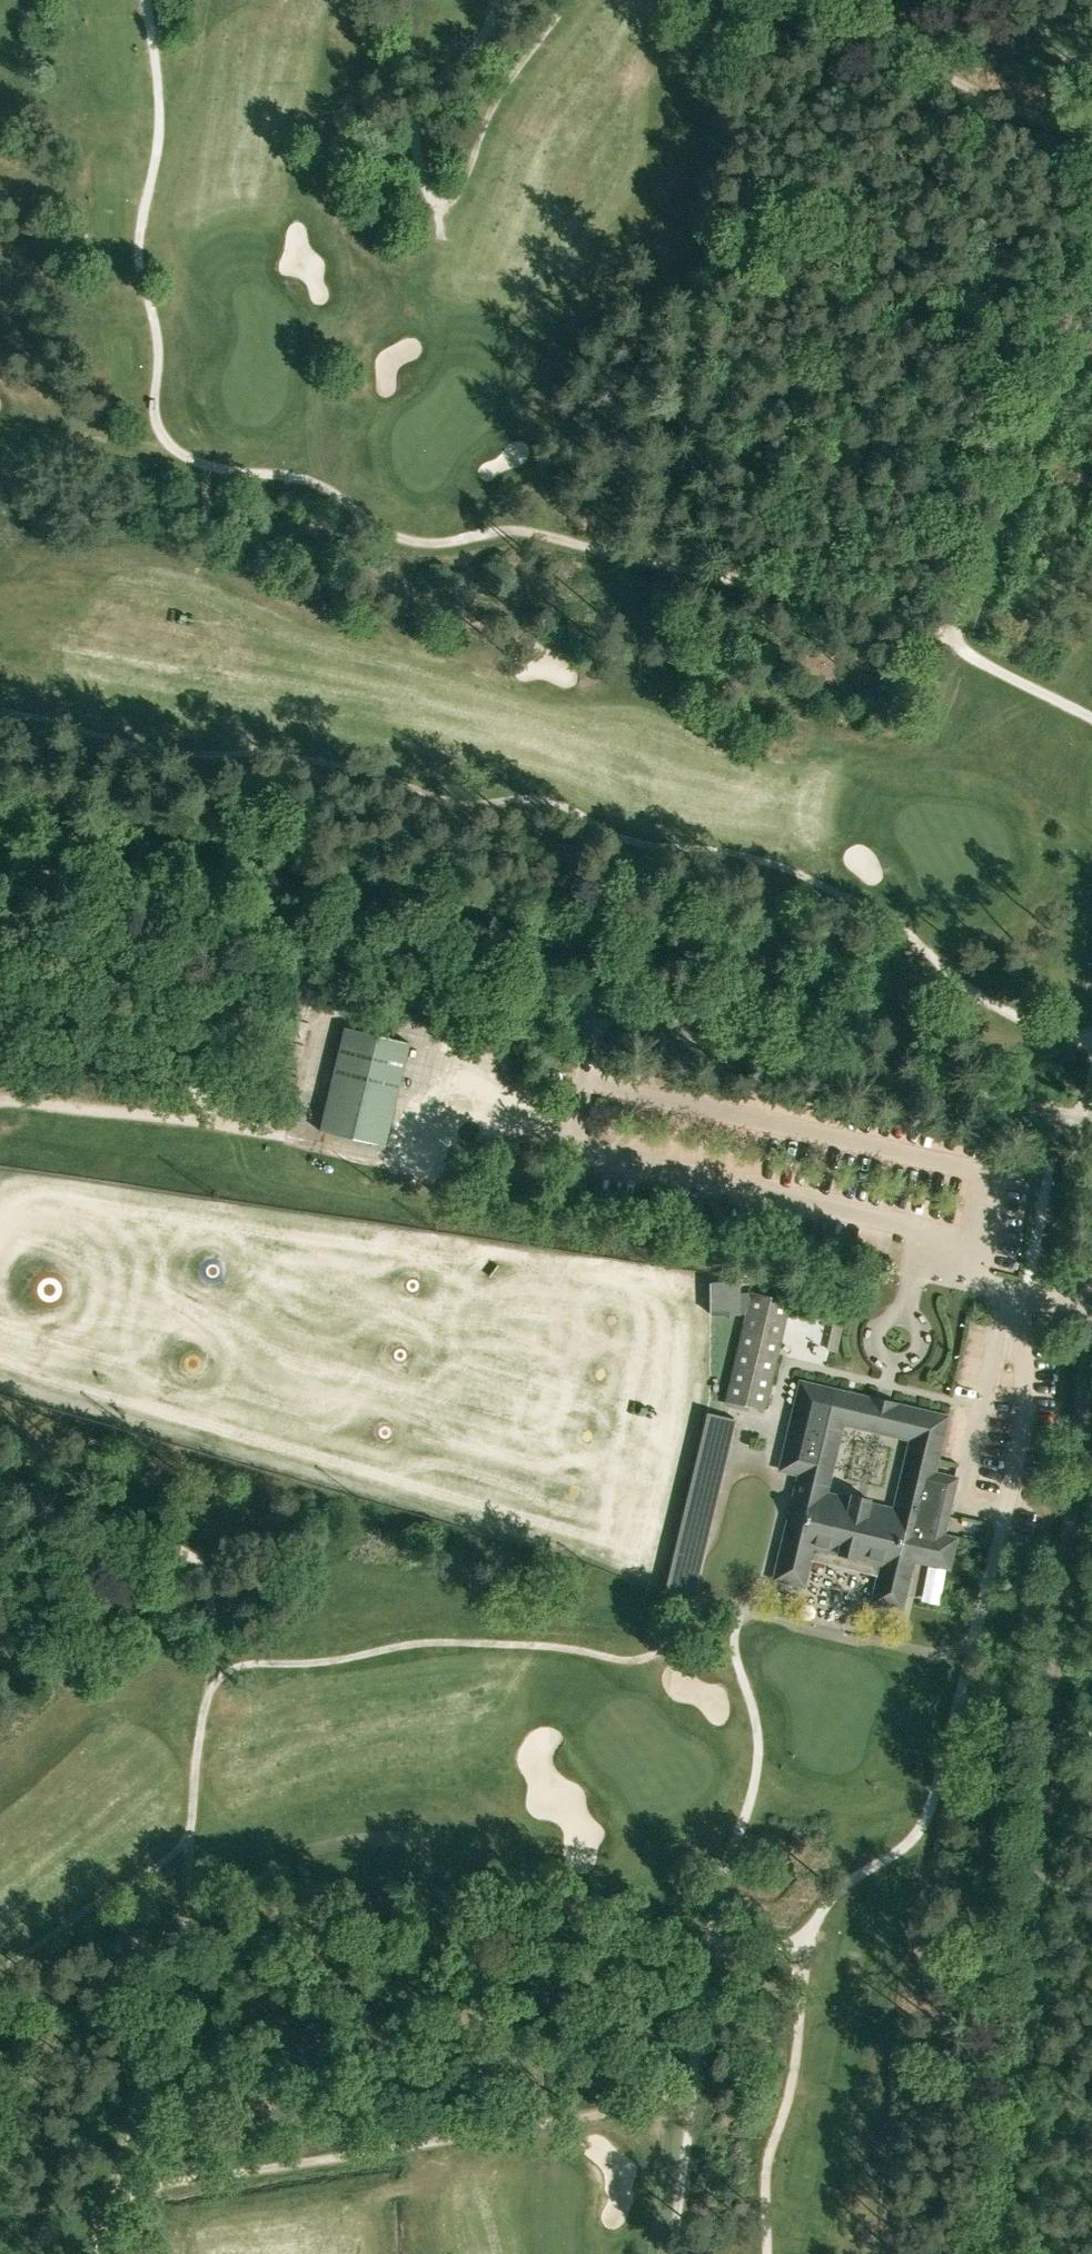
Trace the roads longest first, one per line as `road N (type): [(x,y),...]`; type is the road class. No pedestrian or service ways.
road 1 (unclassified): [(0,872),(1091,1123)]
road 2 (unclassified): [(983,2253),(1091,1289)]

